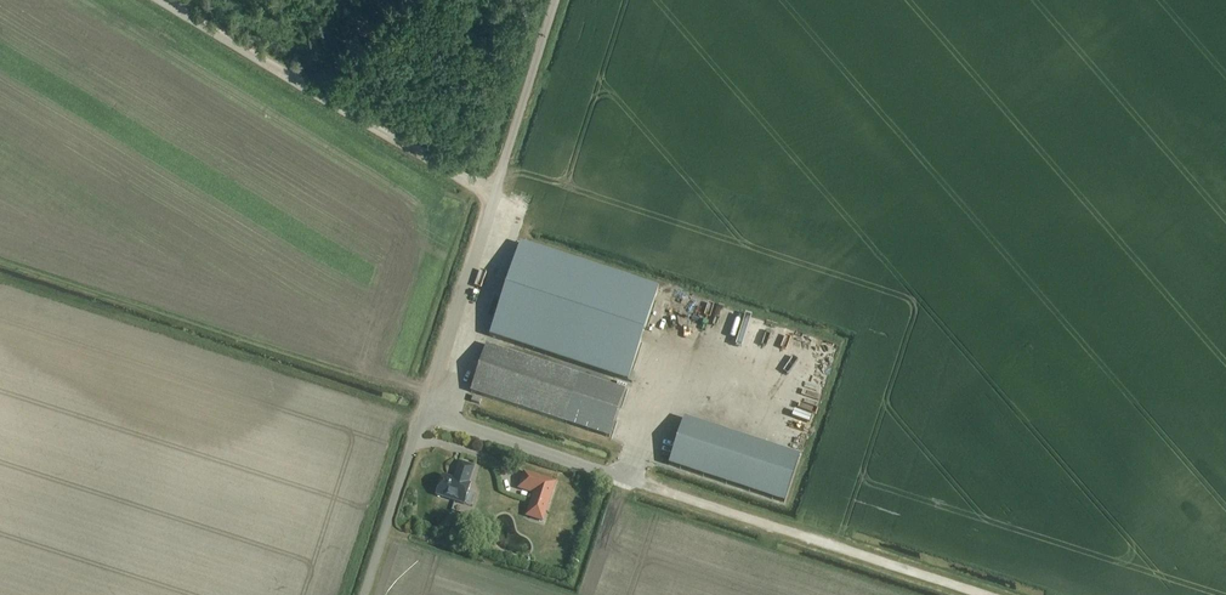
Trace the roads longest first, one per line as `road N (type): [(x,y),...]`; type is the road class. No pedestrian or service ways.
road 1 (track): [(977,594),(421,416)]
road 2 (track): [(0,260),(377,383),(429,392)]
road 3 (unclassified): [(363,594),(494,193)]
road 4 (track): [(494,193),(162,0)]
road 5 (track): [(494,193),(556,0)]

